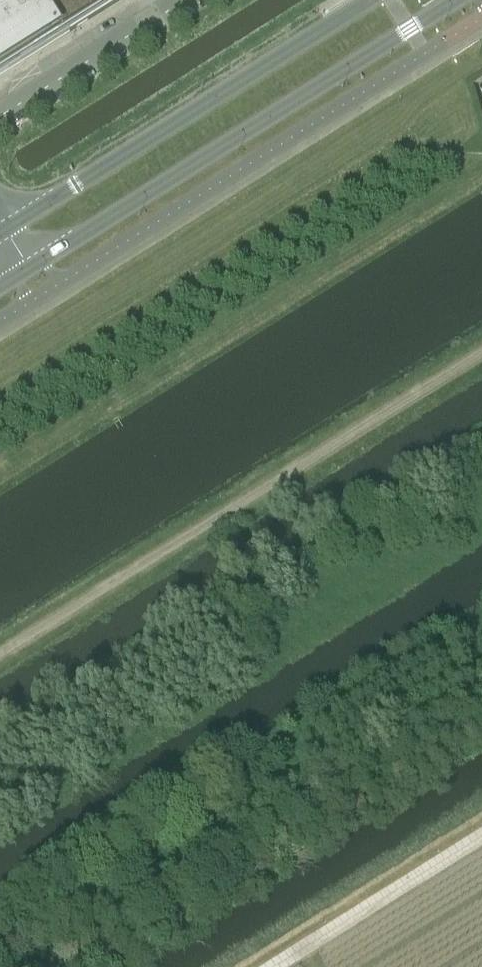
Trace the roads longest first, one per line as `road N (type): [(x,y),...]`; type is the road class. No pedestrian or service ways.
road 1 (track): [(0,653),(481,351)]
road 2 (secondary): [(29,269),(462,0)]
road 3 (secondary): [(369,0),(5,231)]
road 4 (track): [(481,839),(277,966)]
road 5 (unclassified): [(0,118),(190,0)]

